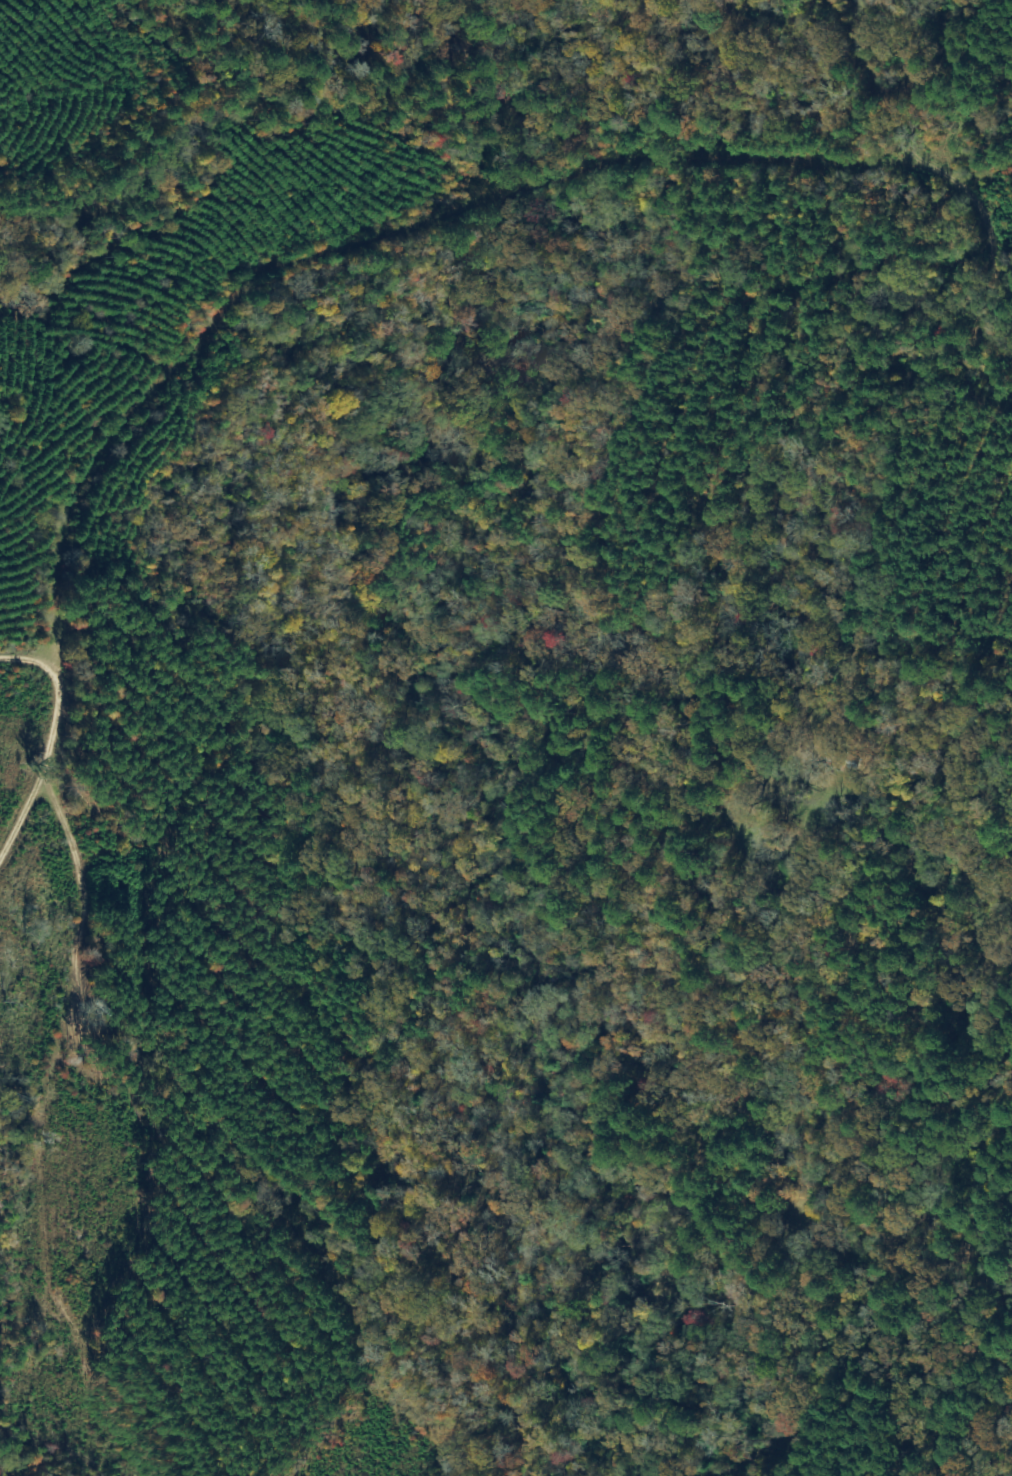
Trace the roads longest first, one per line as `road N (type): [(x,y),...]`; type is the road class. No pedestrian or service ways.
road 1 (residential): [(0,470),(76,460),(161,410),(240,264),(315,204),(485,204),(865,133),(915,138),(970,249),(985,354),(885,550),(850,706),(770,876),(770,977),(790,1127),(840,1263),(855,1273),(875,1378)]
road 2 (residential): [(27,779),(58,844),(73,908),(67,975),(12,1145),(17,1193),(118,1475)]
road 3 (residential): [(0,879),(51,676),(76,460)]
road 4 (residential): [(787,0),(850,73),(865,133)]

